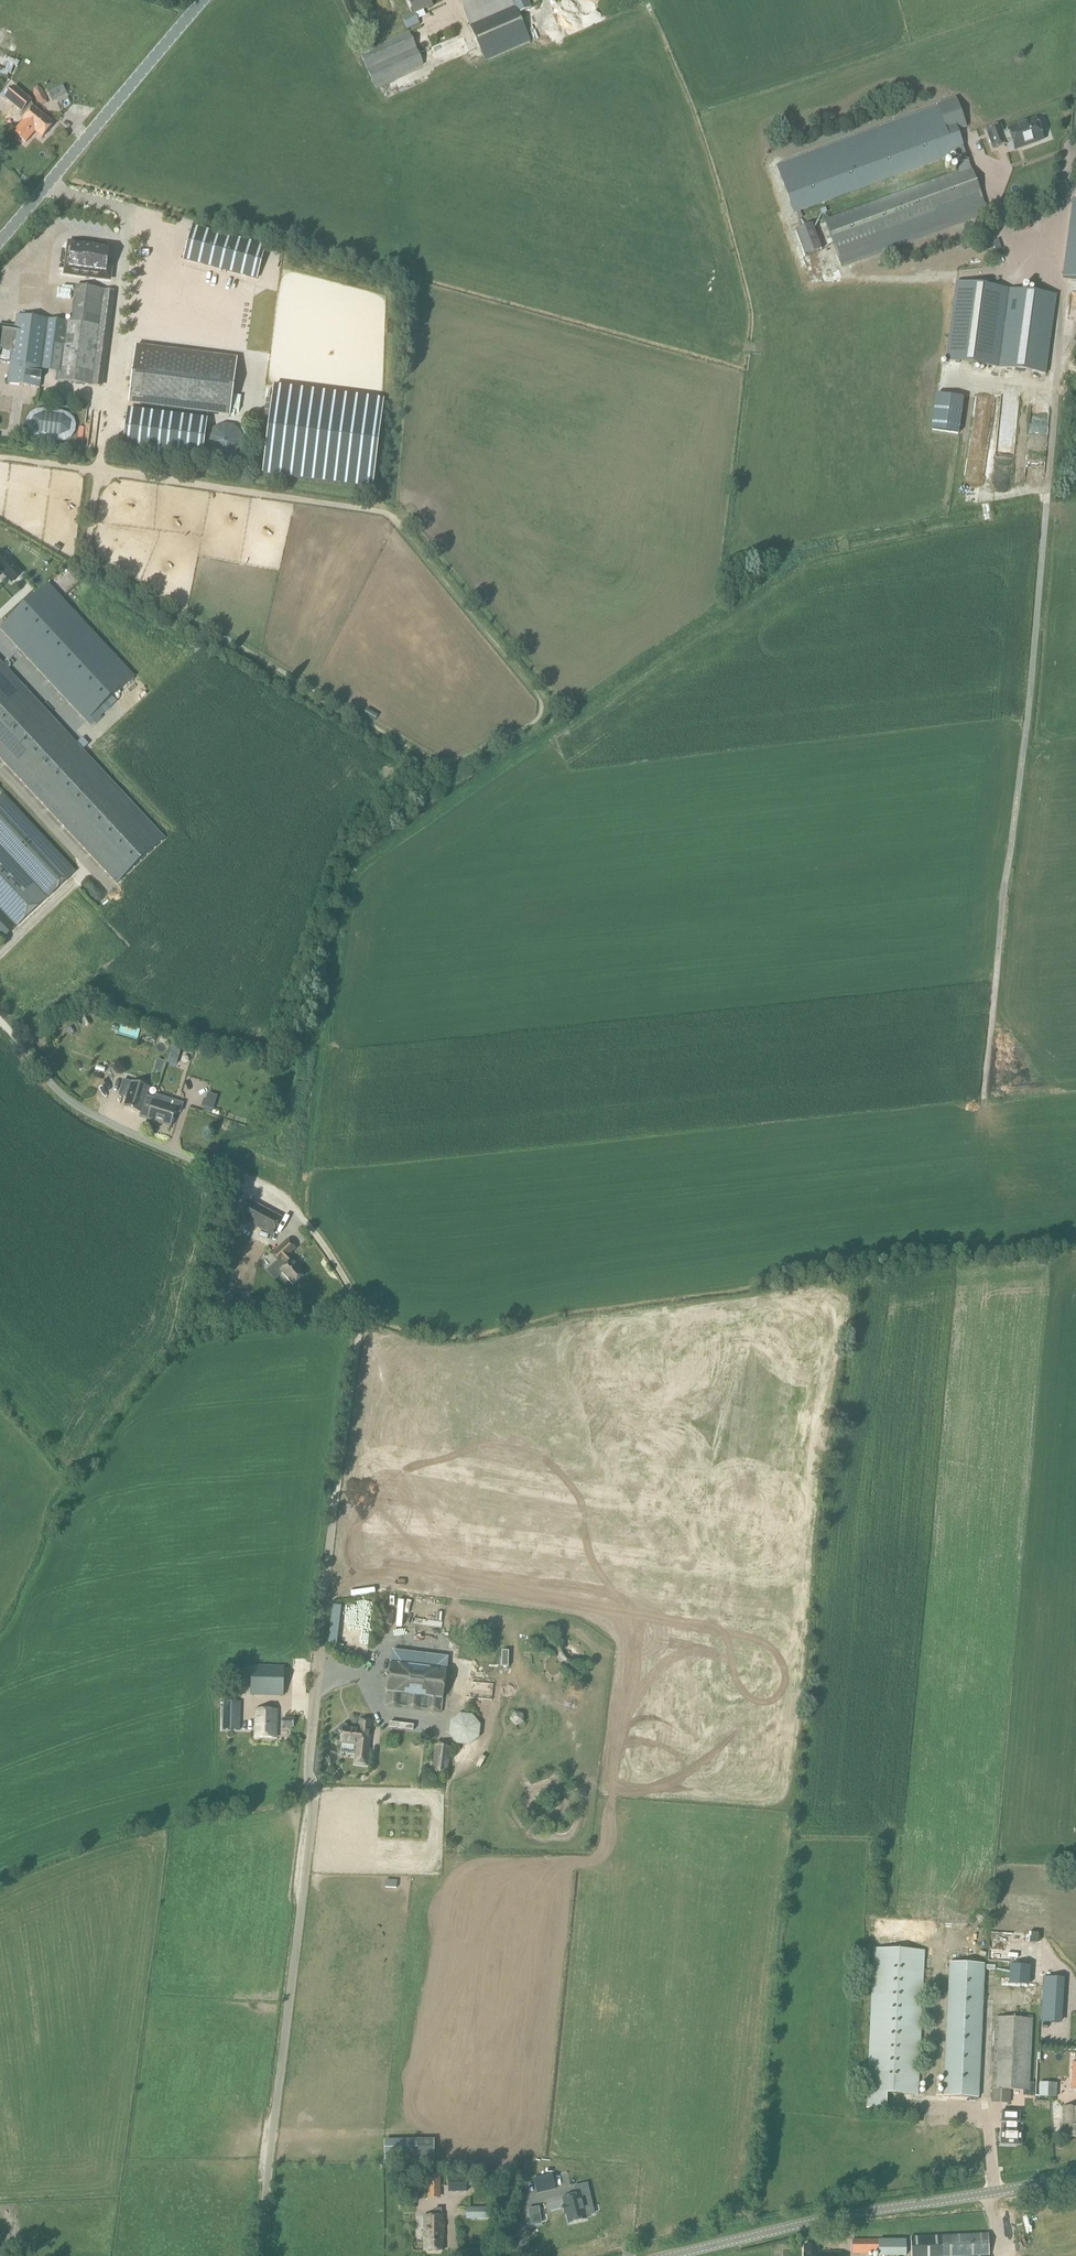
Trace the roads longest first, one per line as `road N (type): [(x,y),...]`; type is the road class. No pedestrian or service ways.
road 1 (track): [(982,1117),(1025,746),(1059,369),(1058,277),(1075,146)]
road 2 (unclassified): [(260,2255),(311,1840),(314,1715),(333,1530)]
road 3 (track): [(333,1530),(359,1311),(326,1247),(281,1195),(71,1102),(0,1019)]
road 4 (tertiary): [(1075,2173),(674,2255)]
road 5 (unclassified): [(0,237),(203,0)]

